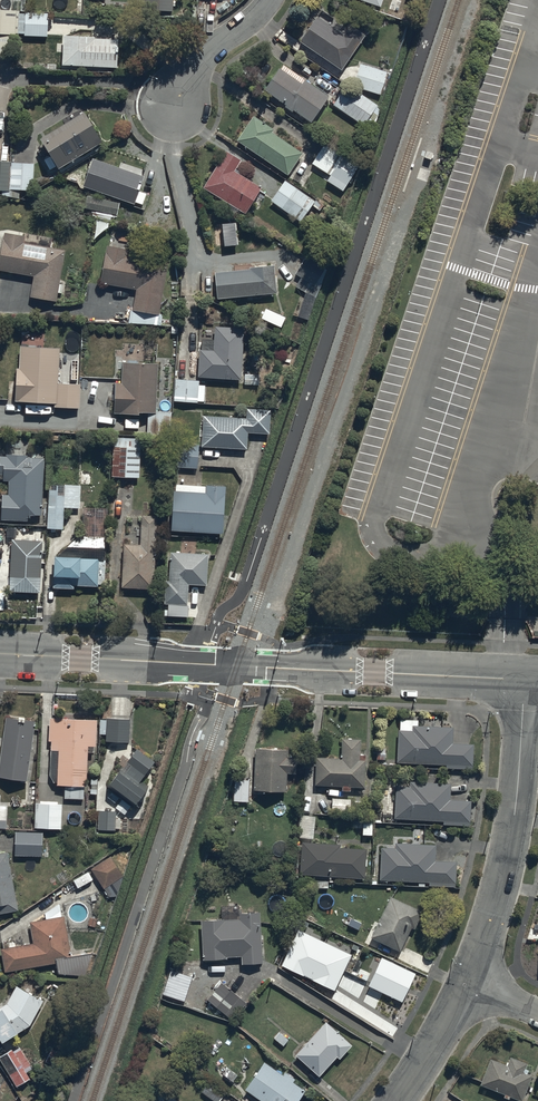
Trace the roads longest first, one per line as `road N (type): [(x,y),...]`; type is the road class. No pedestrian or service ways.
road 1 (unclassified): [(526,678),(0,653)]
road 2 (residential): [(472,986),(507,874),(526,678)]
road 3 (residential): [(270,0),(172,101)]
road 4 (residential): [(394,1100),(472,986)]

